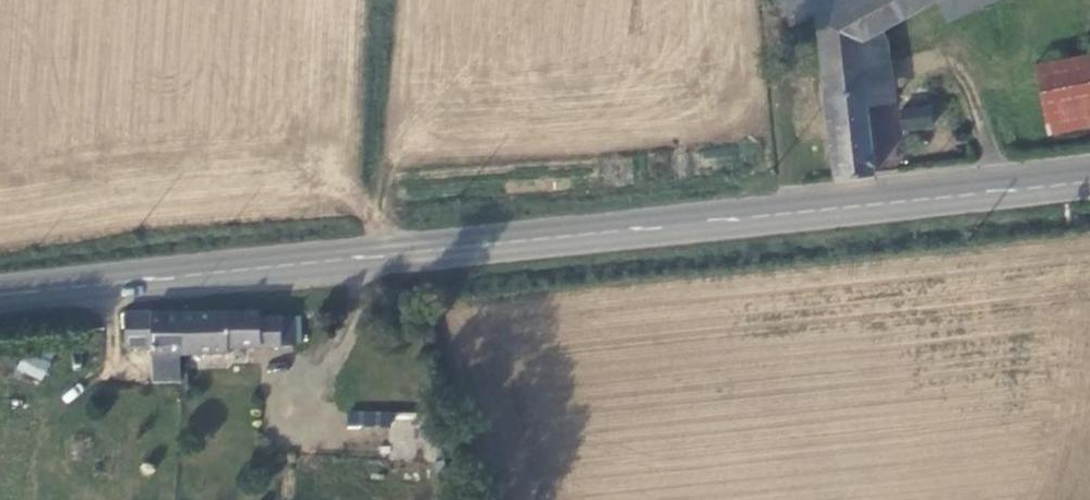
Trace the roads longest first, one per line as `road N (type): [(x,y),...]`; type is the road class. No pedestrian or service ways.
road 1 (secondary): [(0,291),(719,223),(1089,177)]

